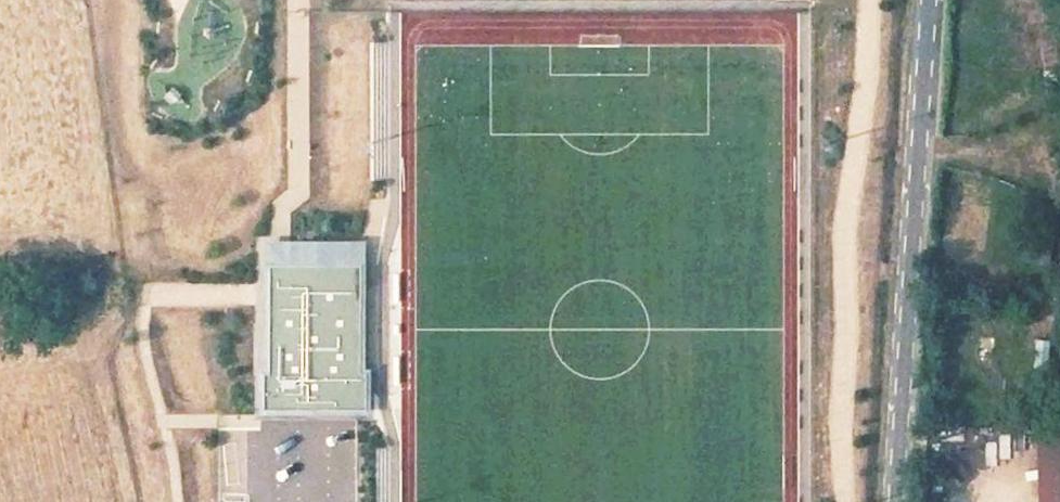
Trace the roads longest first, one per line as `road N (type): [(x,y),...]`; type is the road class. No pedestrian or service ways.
road 1 (tertiary): [(922,0),(894,501)]

